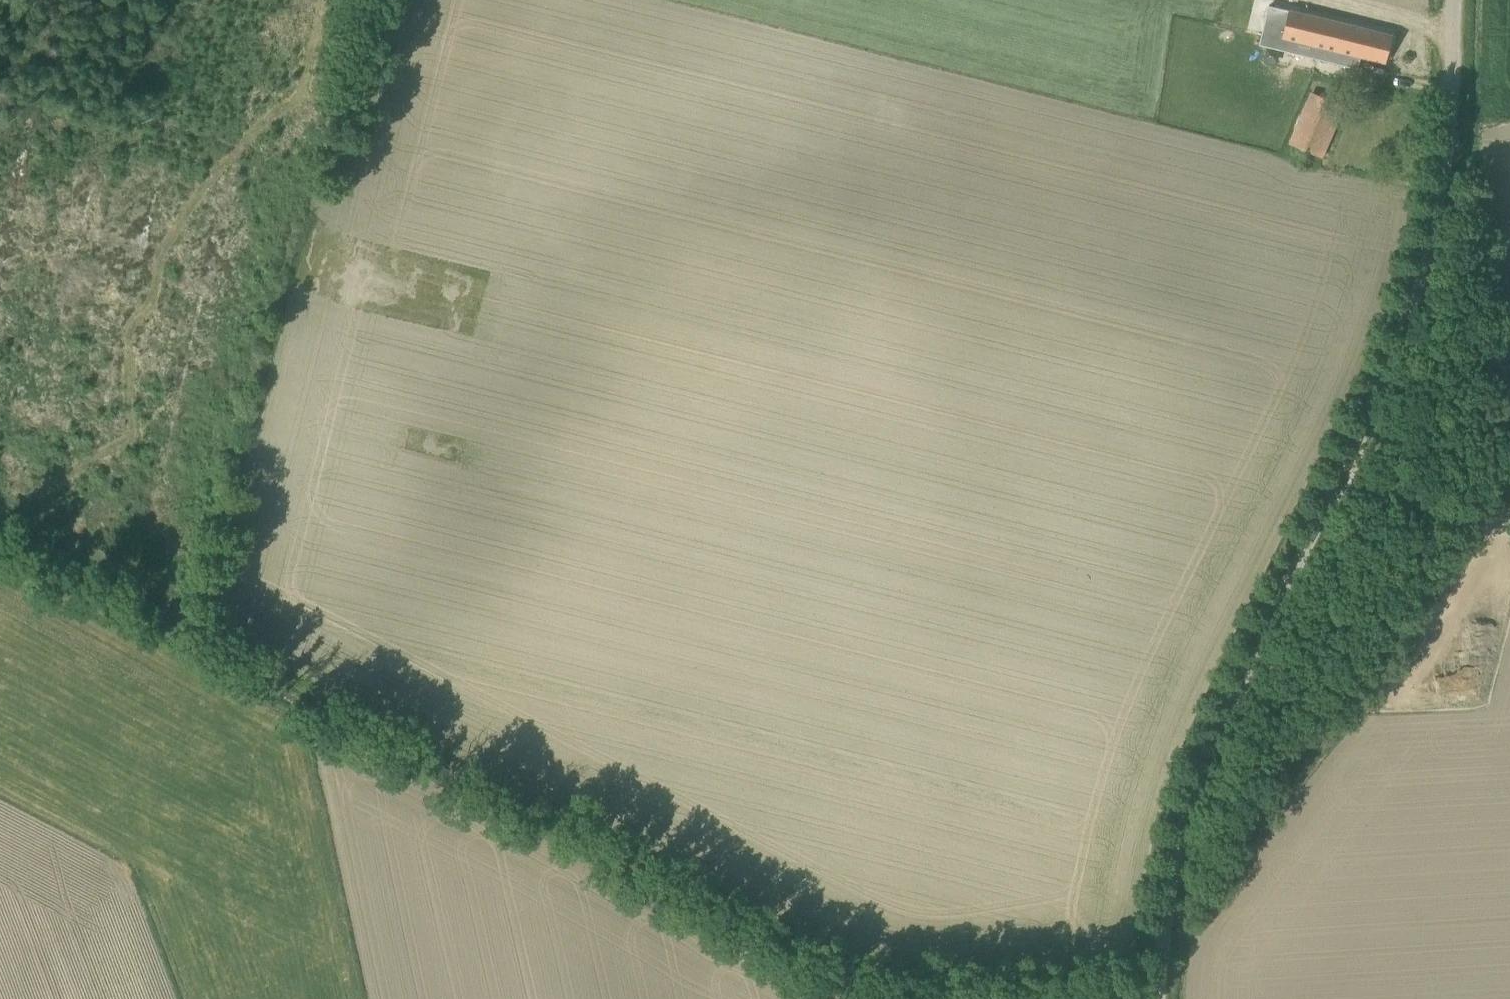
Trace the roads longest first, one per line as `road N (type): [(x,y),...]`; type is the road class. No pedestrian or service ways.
road 1 (unclassified): [(1156,998),(1160,915),(1182,831),(1228,706),(1341,473)]
road 2 (unclassified): [(1341,473),(1398,353),(1433,241),(1452,128),(1455,0)]
road 3 (unclassified): [(1509,526),(1449,515),(1341,473)]
road 4 (track): [(116,877),(136,998)]

